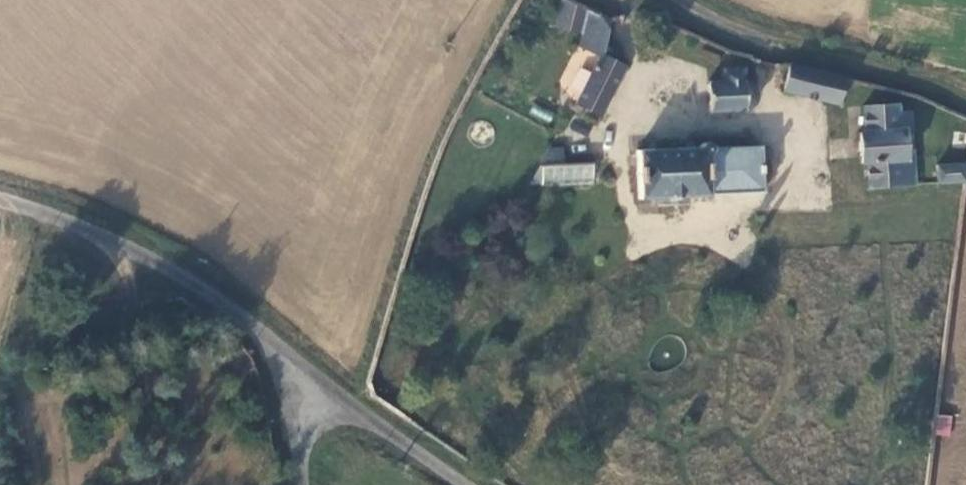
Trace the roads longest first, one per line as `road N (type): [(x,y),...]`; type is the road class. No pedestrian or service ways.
road 1 (unclassified): [(0,203),(136,253),(214,296),(314,383)]
road 2 (unclassified): [(965,110),(680,0)]
road 3 (unclassified): [(314,383),(459,484)]

